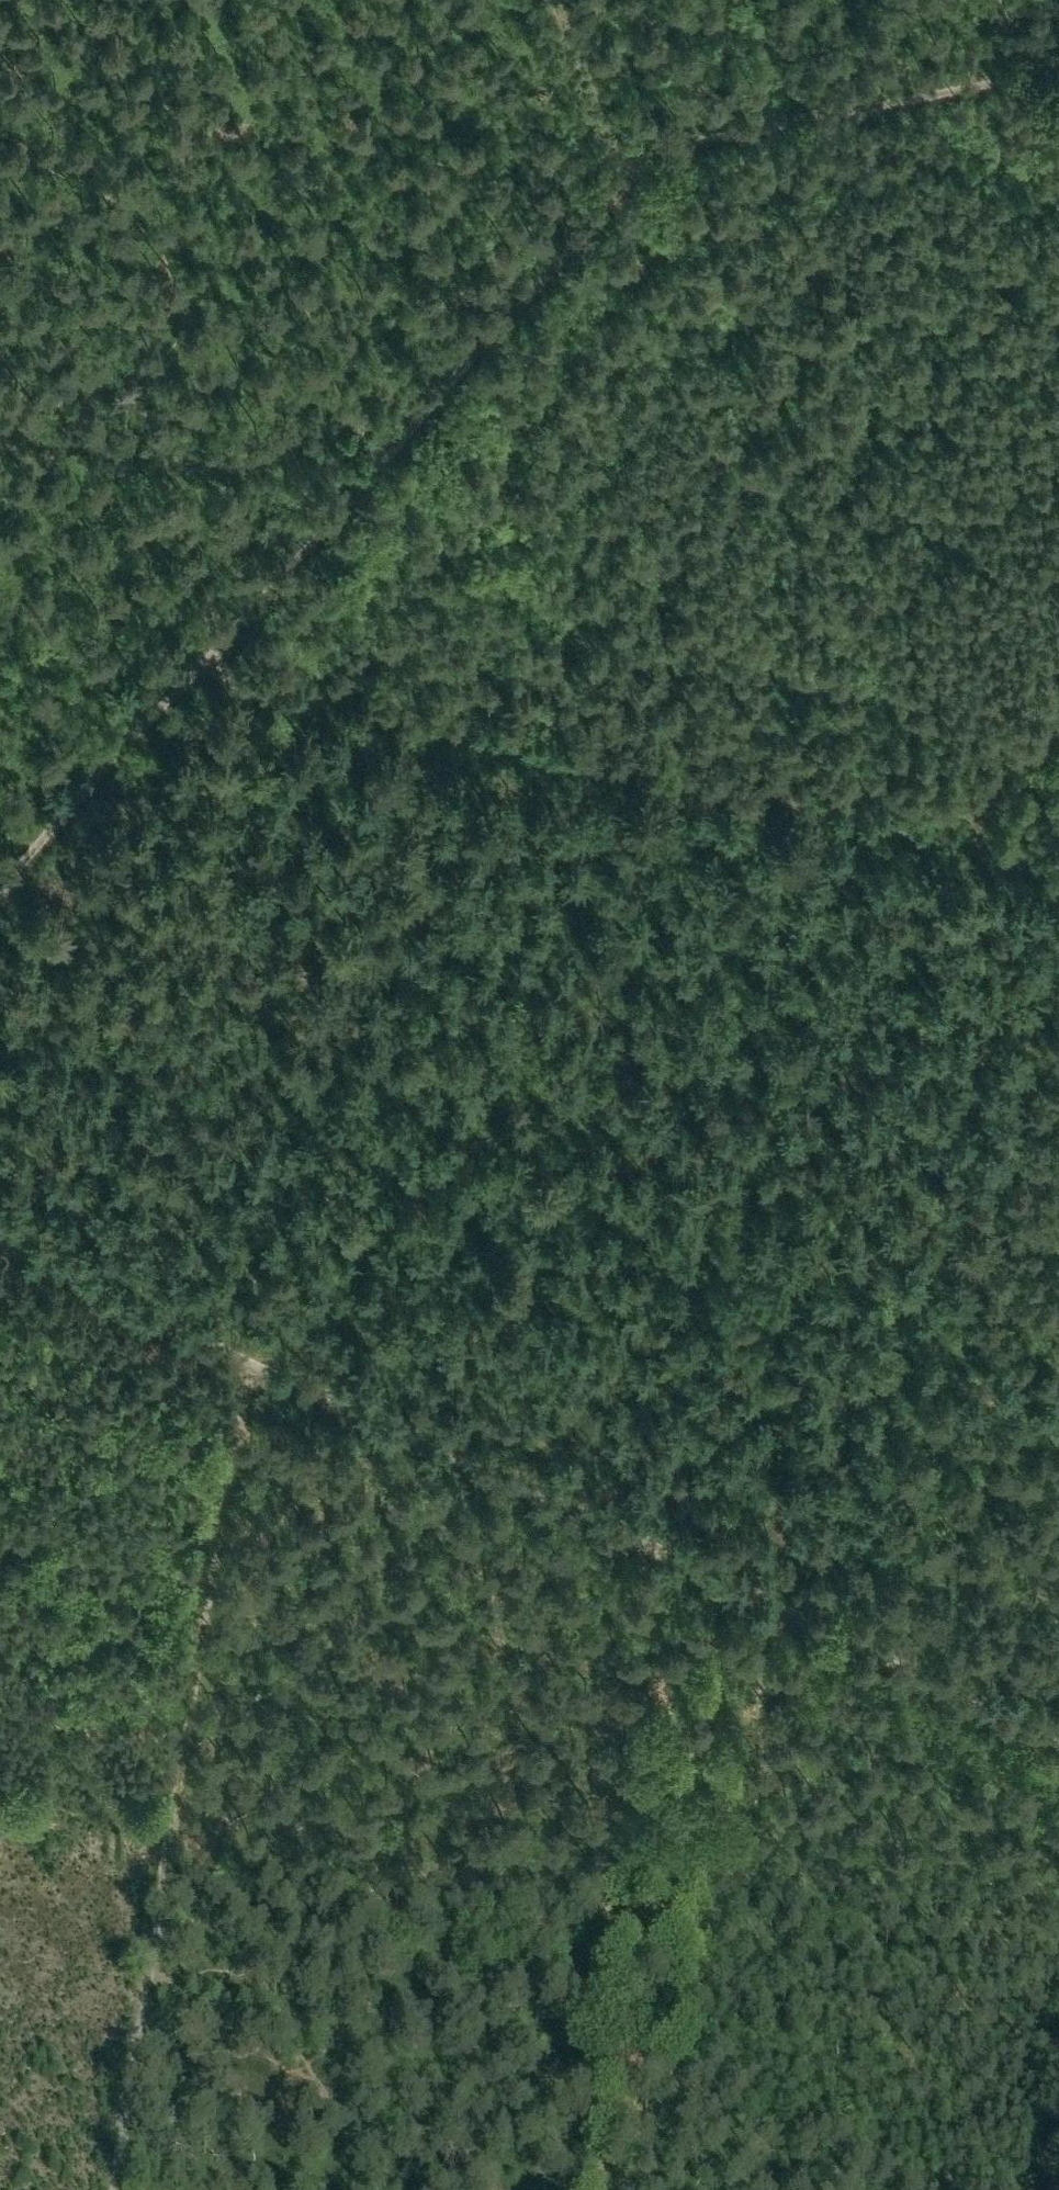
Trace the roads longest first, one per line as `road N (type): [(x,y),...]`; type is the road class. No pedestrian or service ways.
road 1 (track): [(1058,68),(682,147),(654,162),(194,677)]
road 2 (track): [(1058,866),(194,677)]
road 3 (track): [(117,2189),(264,1367)]
road 4 (track): [(0,893),(194,677)]

